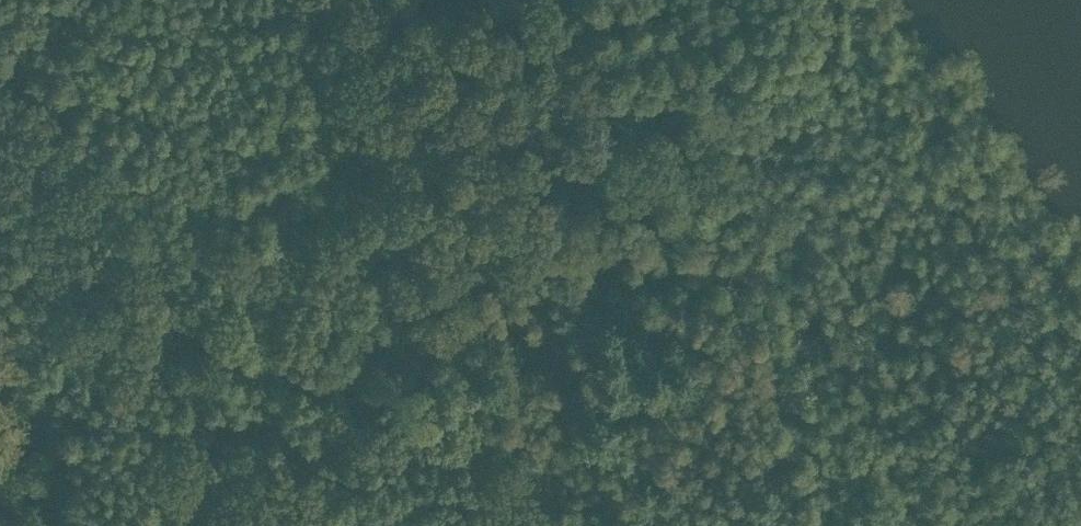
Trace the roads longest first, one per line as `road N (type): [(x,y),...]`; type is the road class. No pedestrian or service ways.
road 1 (track): [(501,525),(300,0)]

